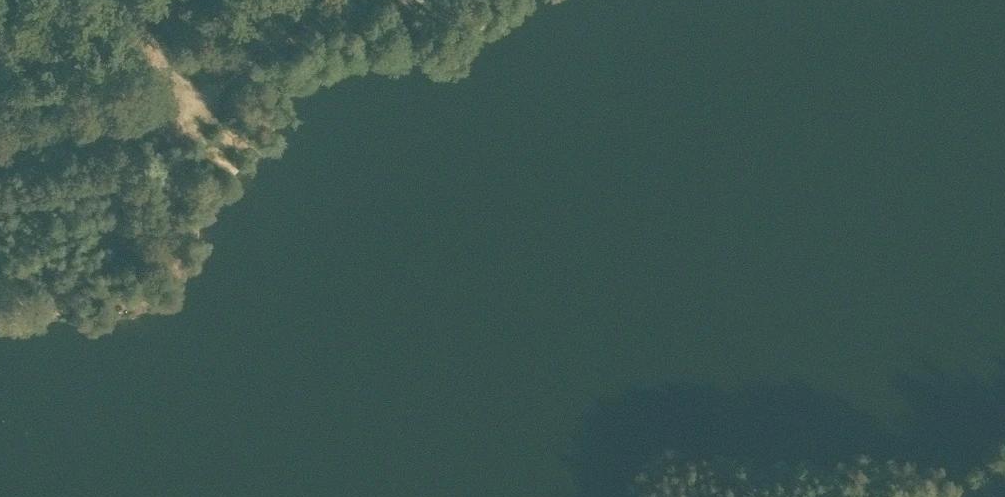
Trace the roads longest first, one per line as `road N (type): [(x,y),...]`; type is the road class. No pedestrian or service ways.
road 1 (track): [(194,120),(217,89),(268,50),(409,0)]
road 2 (track): [(0,179),(194,120)]
road 3 (track): [(134,0),(194,120)]

